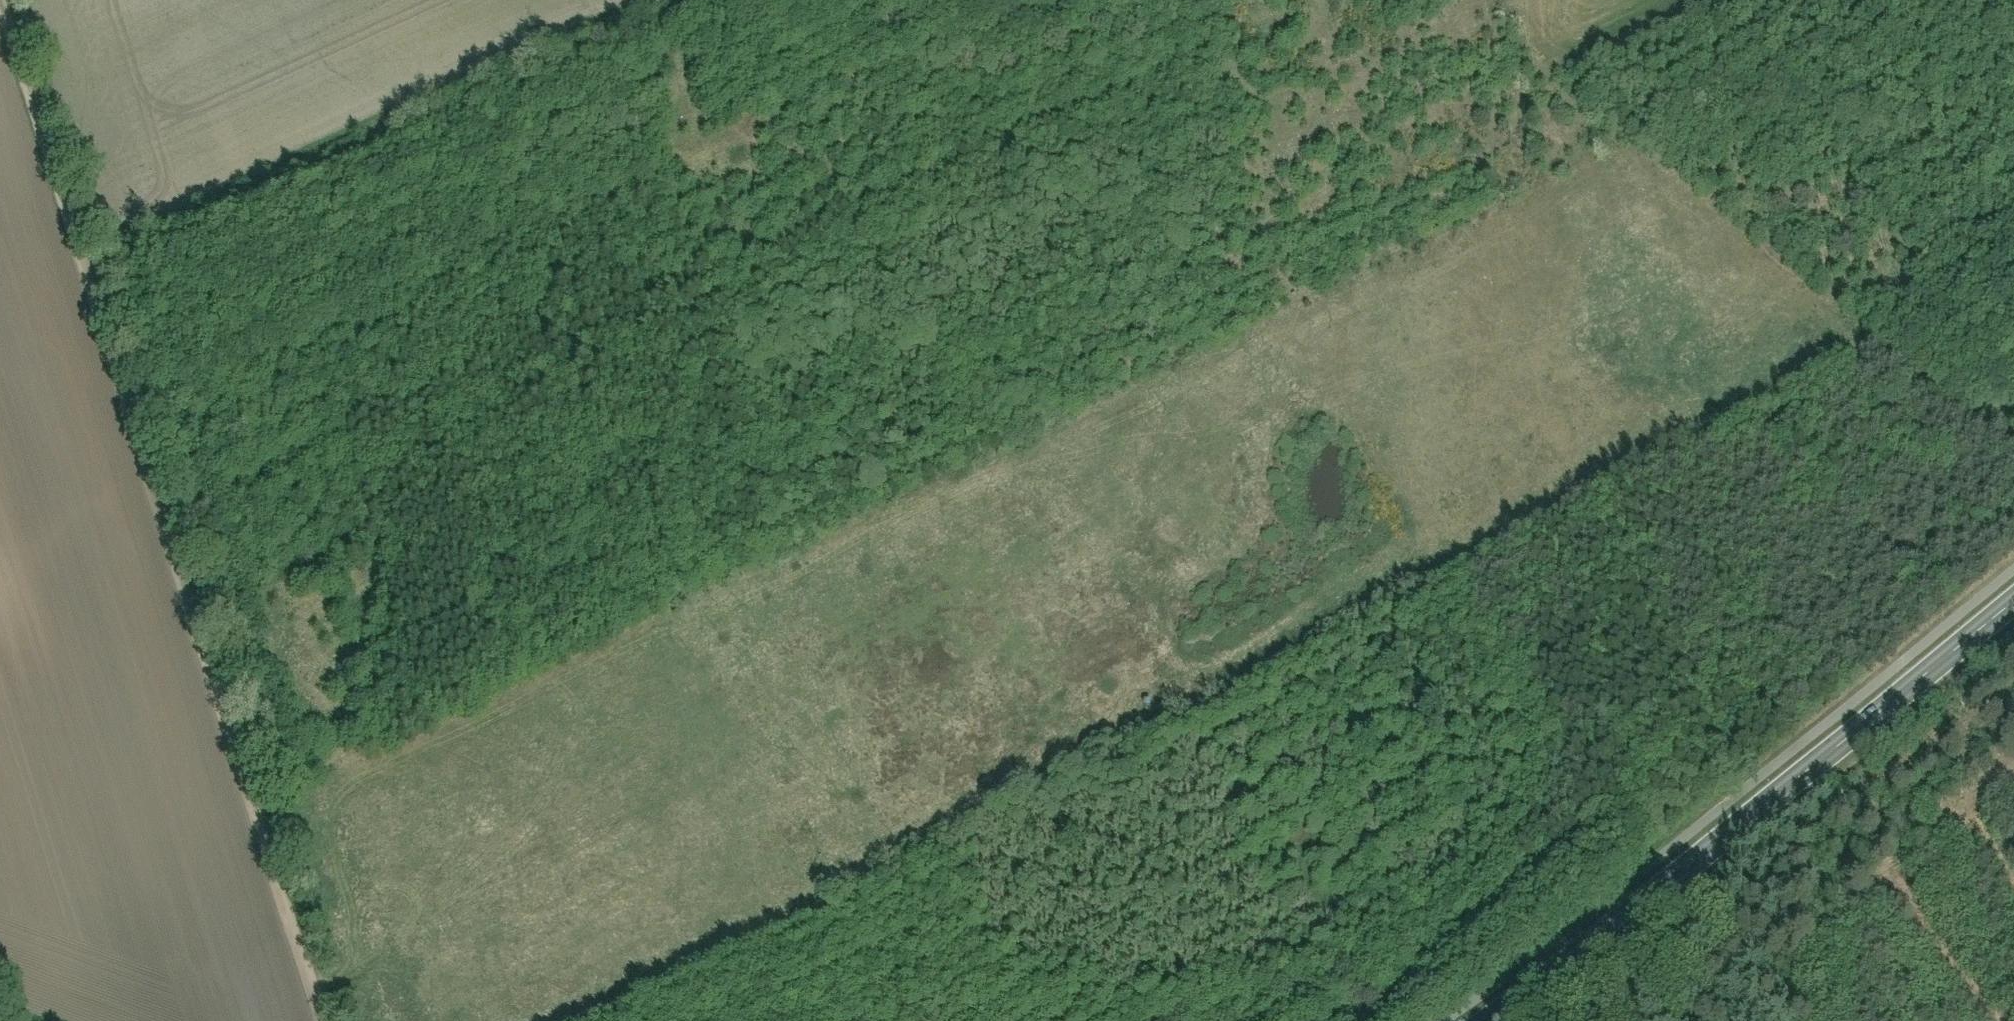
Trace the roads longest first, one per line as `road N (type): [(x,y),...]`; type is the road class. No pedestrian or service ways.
road 1 (track): [(332,1020),(6,0)]
road 2 (tertiary): [(1495,1020),(2013,606)]

